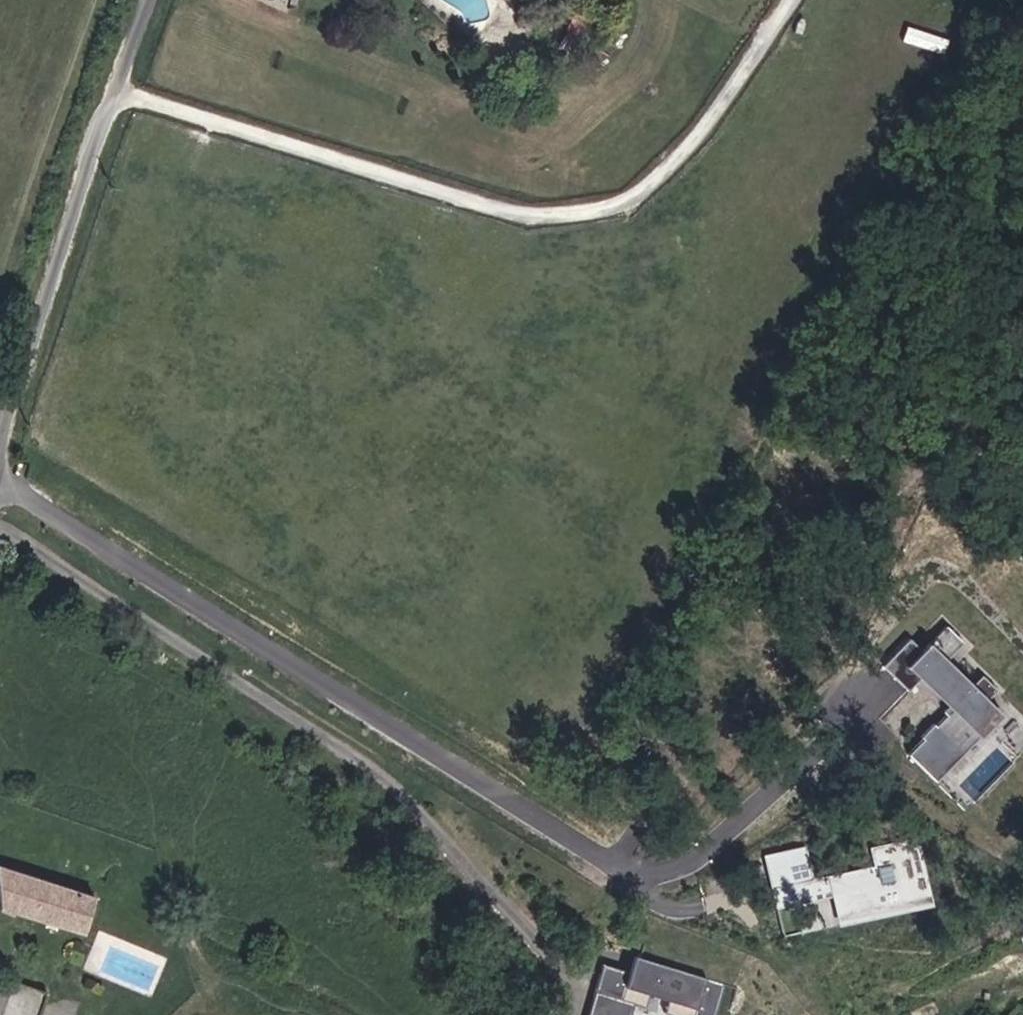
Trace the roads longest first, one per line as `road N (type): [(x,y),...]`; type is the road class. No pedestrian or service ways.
road 1 (unclassified): [(158,0),(0,457)]

